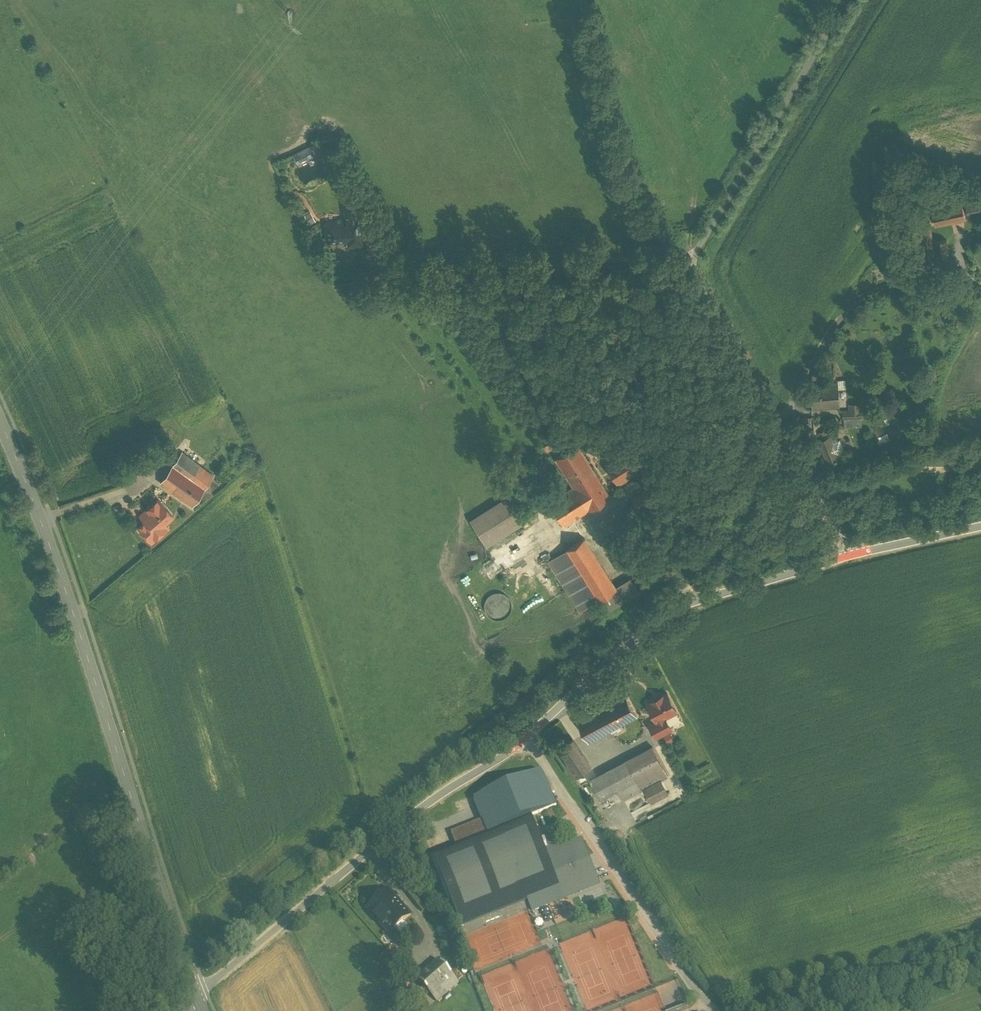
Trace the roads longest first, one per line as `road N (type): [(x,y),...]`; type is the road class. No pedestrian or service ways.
road 1 (residential): [(849,0),(691,265),(853,556)]
road 2 (tertiary): [(0,421),(58,569),(196,997)]
road 3 (unclassified): [(196,997),(397,826),(526,741)]
road 4 (unclassified): [(526,741),(688,603),(853,556)]
road 5 (residential): [(718,1010),(681,968),(526,741)]
road 6 (unclassified): [(853,556),(980,527)]

